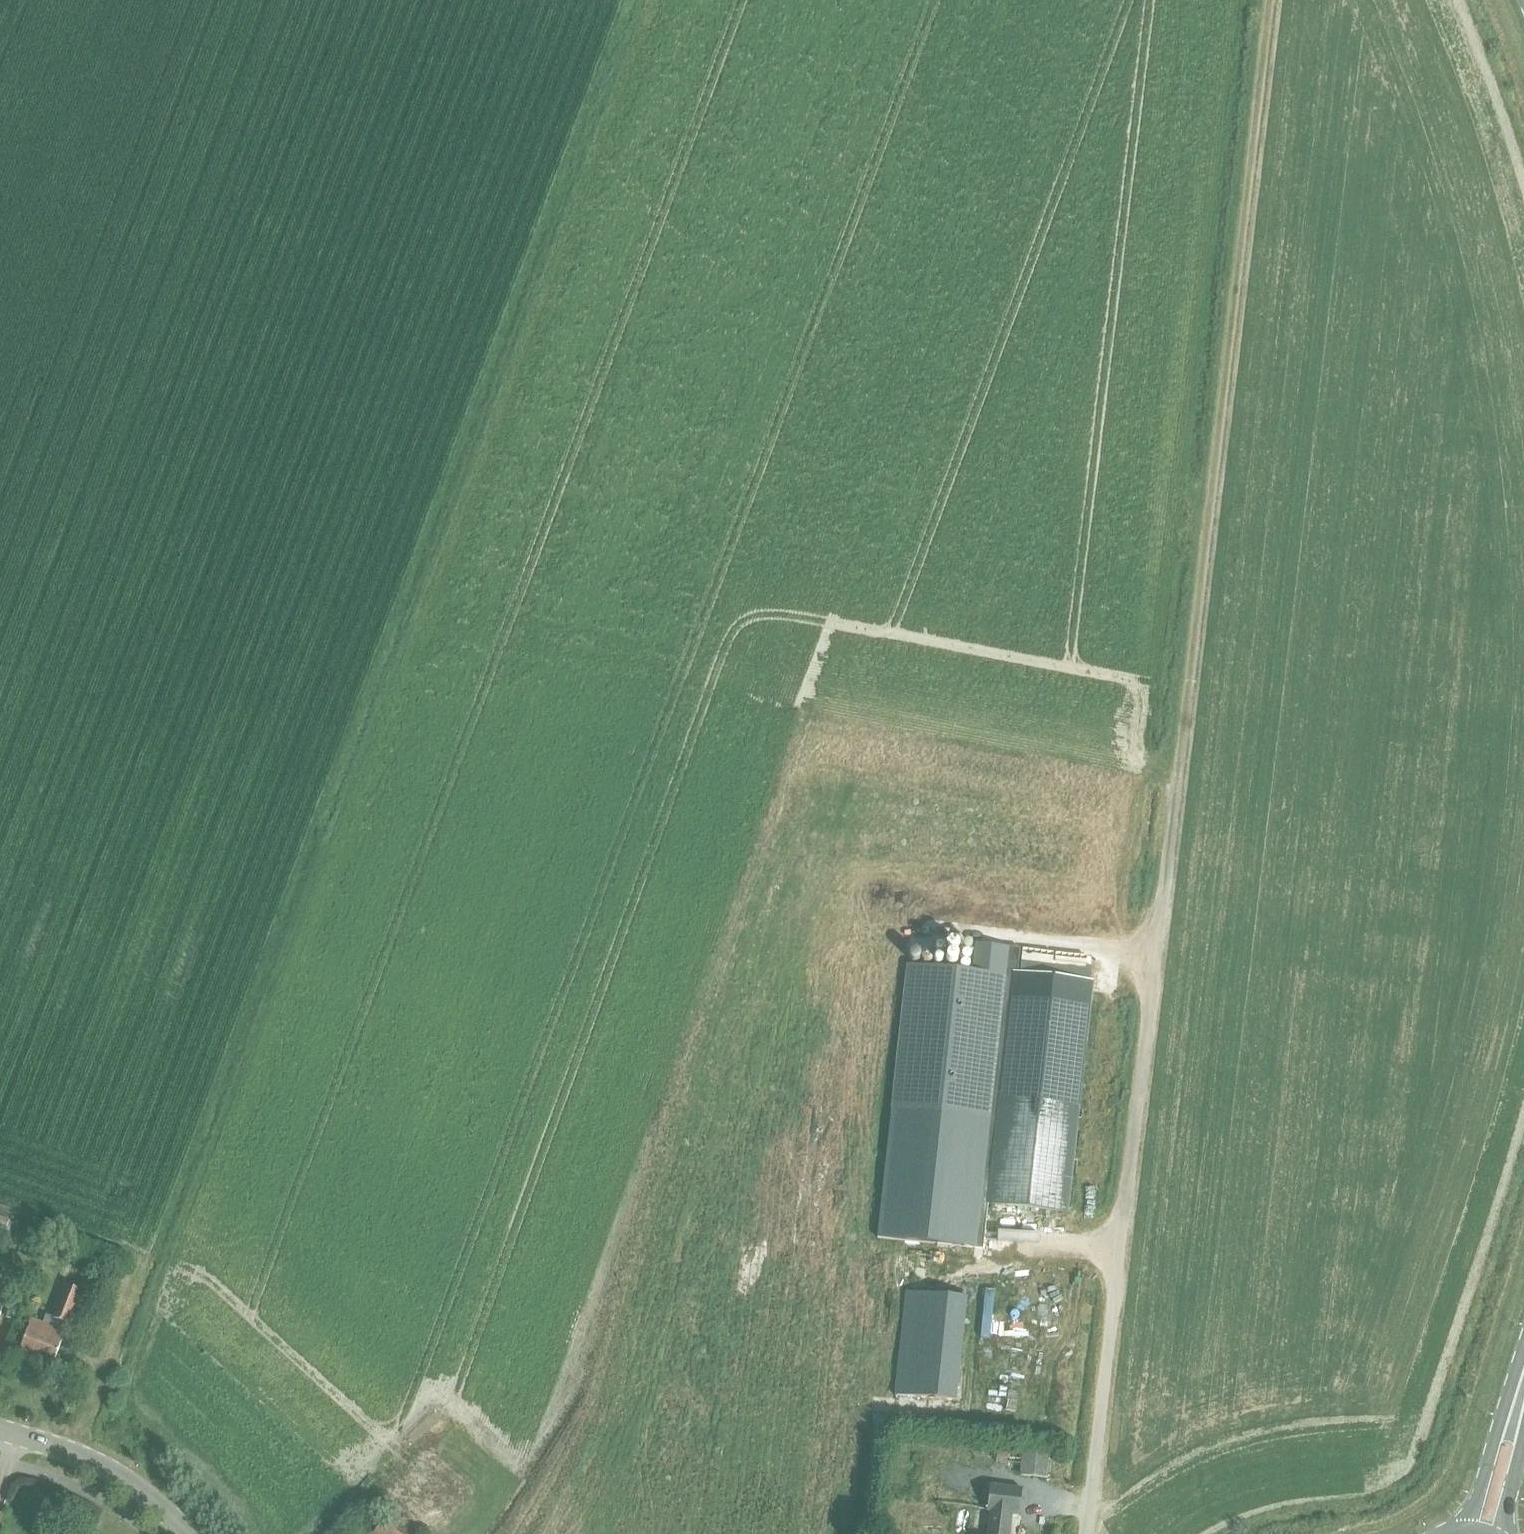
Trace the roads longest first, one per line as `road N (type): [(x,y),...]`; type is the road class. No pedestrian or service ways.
road 1 (track): [(1269,0),(1107,1340),(1092,1533)]
road 2 (secondary): [(184,1533),(144,1492),(106,1468),(0,1431)]
road 3 (primary): [(1523,1364),(1462,1530)]

